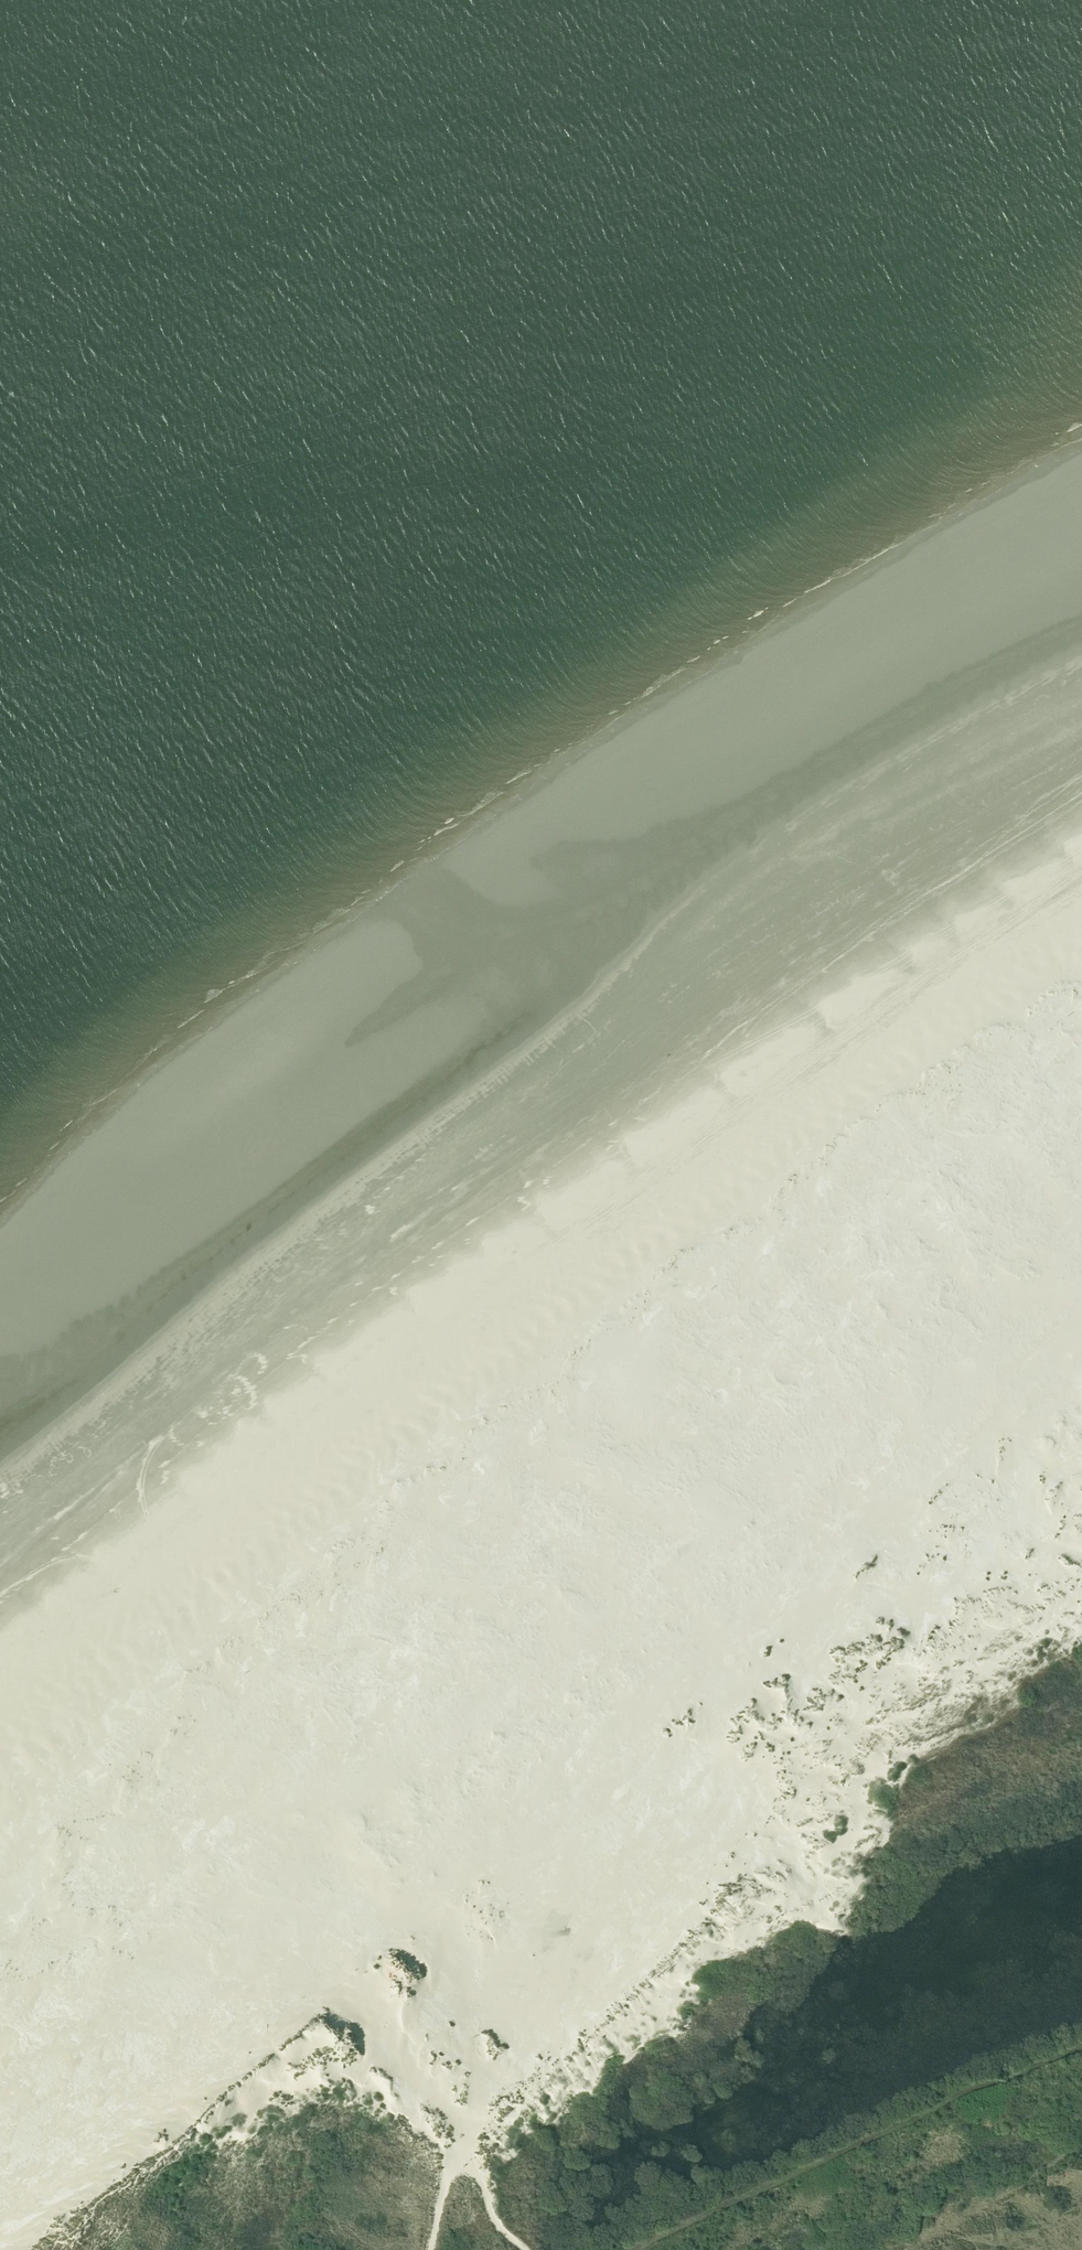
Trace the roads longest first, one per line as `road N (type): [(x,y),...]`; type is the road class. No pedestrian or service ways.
road 1 (track): [(452,2152),(418,2113),(395,2049),(258,1875)]

